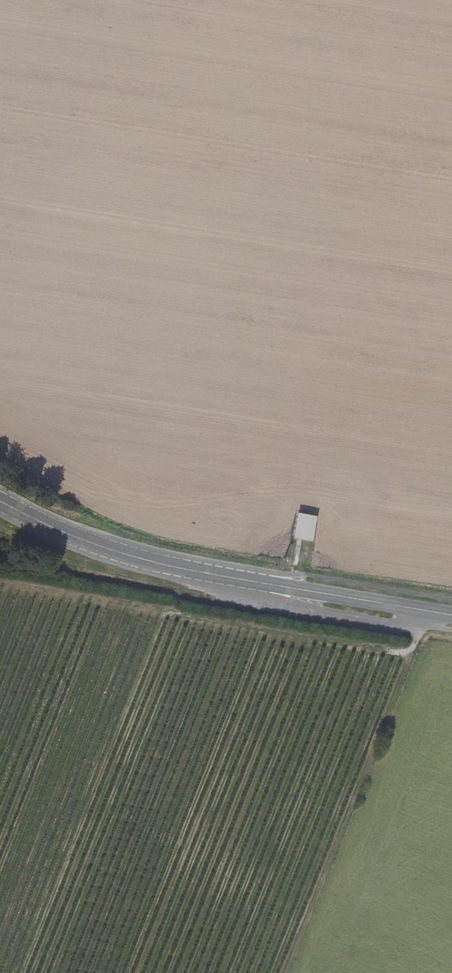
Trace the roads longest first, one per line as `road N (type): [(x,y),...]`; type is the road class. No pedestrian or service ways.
road 1 (tertiary): [(451,616),(142,559),(0,502)]

